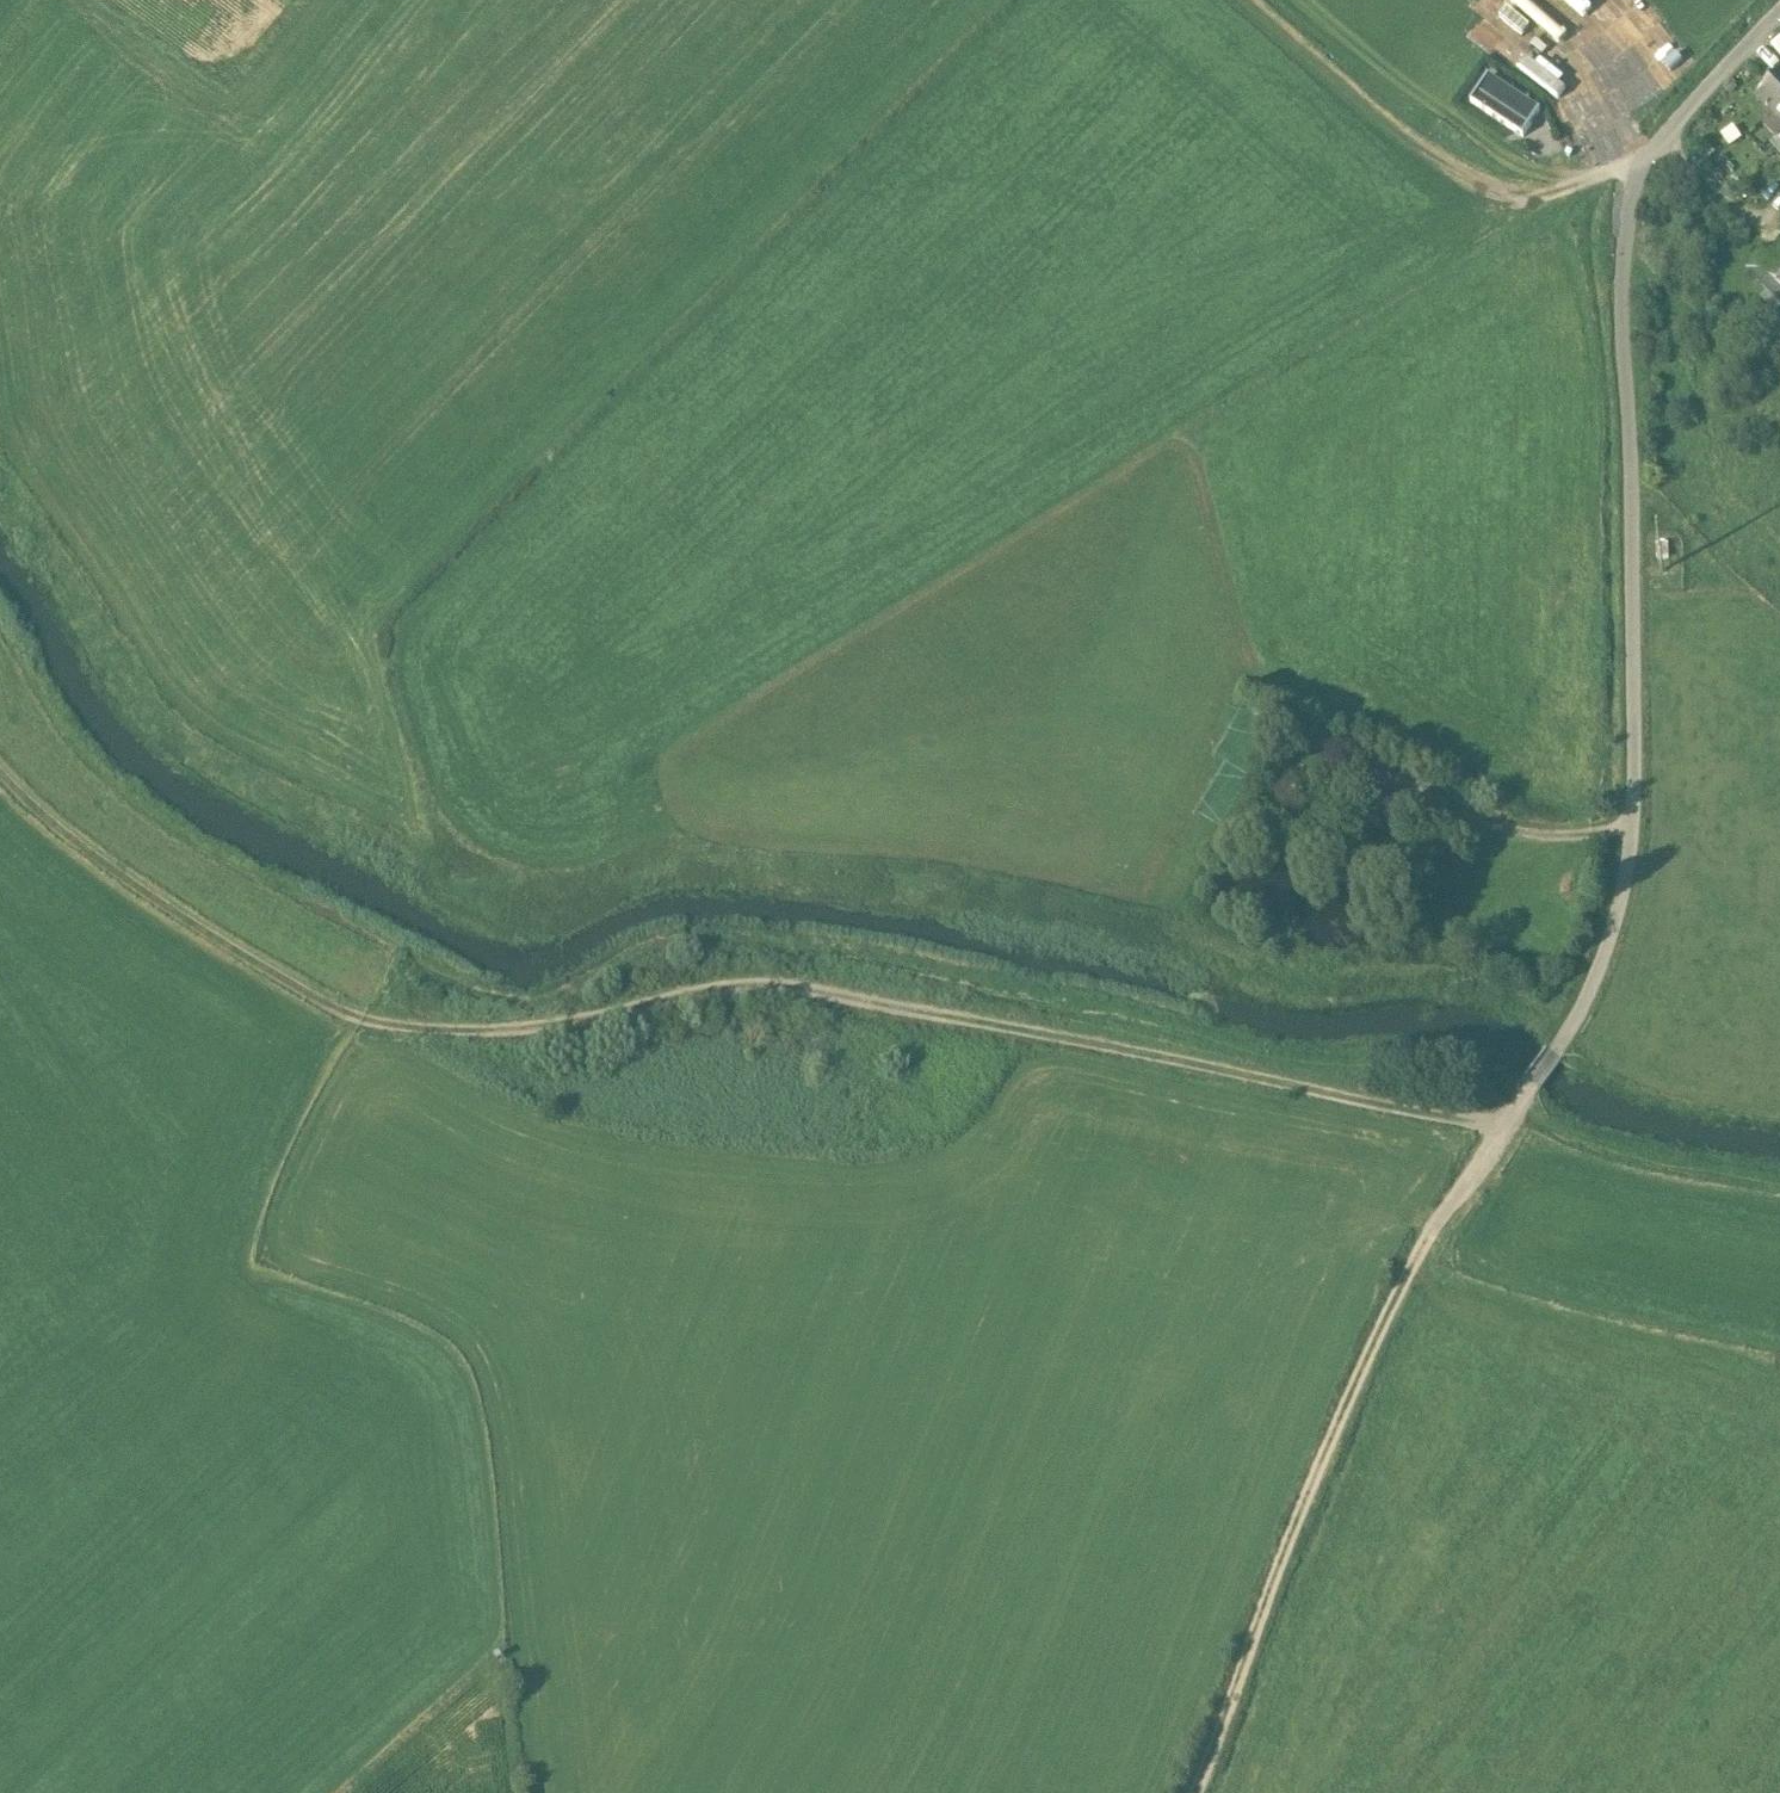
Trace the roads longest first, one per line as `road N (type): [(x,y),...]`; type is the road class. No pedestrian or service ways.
road 1 (track): [(1502,1128),(765,986),(548,1028),(406,1026),(350,1014),(85,851),(0,777)]
road 2 (unclassified): [(1521,1099),(1553,1055),(1585,985),(1627,865),(1633,799),(1616,372),(1621,257),(1641,172),(1669,131),(1779,24)]
road 3 (track): [(1186,1792),(1277,1544),(1420,1250),(1521,1099)]

